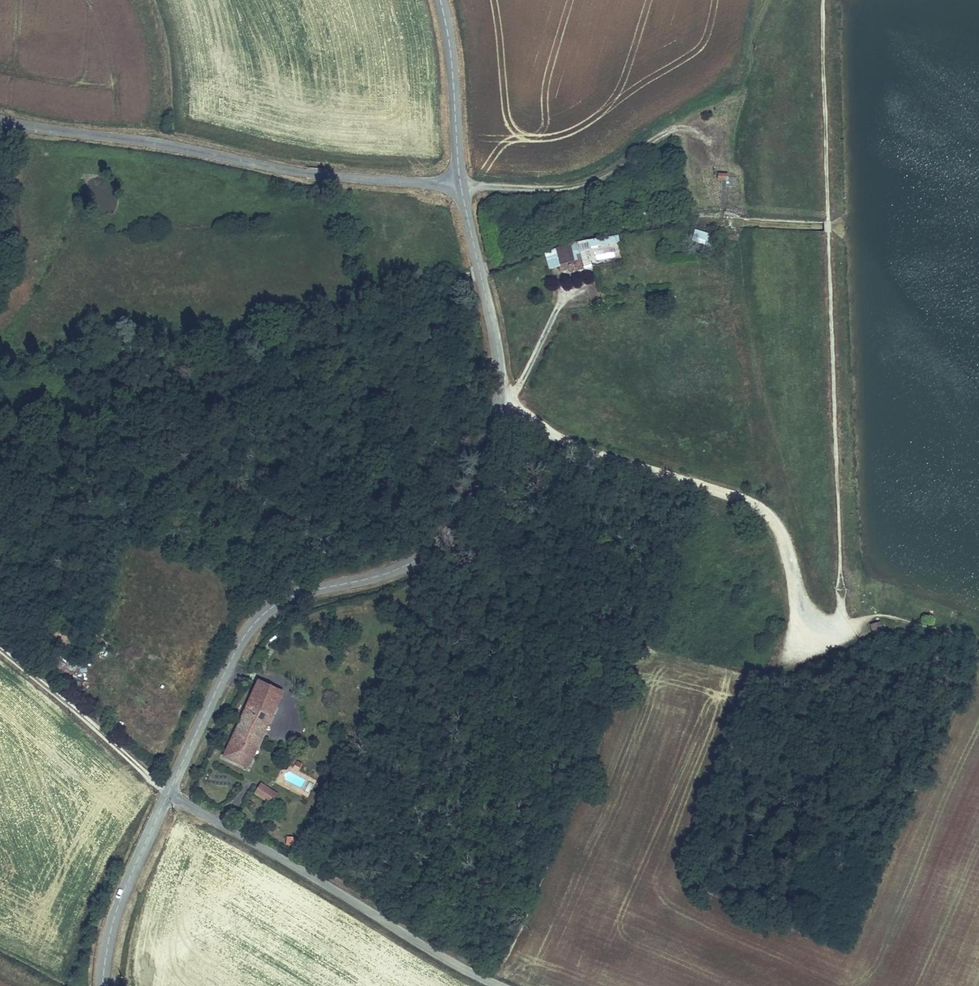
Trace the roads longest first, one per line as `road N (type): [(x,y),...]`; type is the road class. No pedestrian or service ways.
road 1 (tertiary): [(460,185),(498,399),(459,517),(410,564),(293,596),(264,613),(237,646),(168,792)]
road 2 (track): [(841,626),(823,0)]
road 3 (tertiary): [(460,185),(284,170),(0,120)]
road 4 (unclassified): [(499,985),(168,792)]
road 5 (track): [(705,206),(700,150),(684,128),(579,185),(460,185)]
road 6 (track): [(0,642),(168,792)]
road 7 (tertiary): [(168,792),(114,914),(103,985)]
road 8 (tertiary): [(440,0),(460,185)]
road 9 (track): [(810,626),(877,615),(978,640)]

